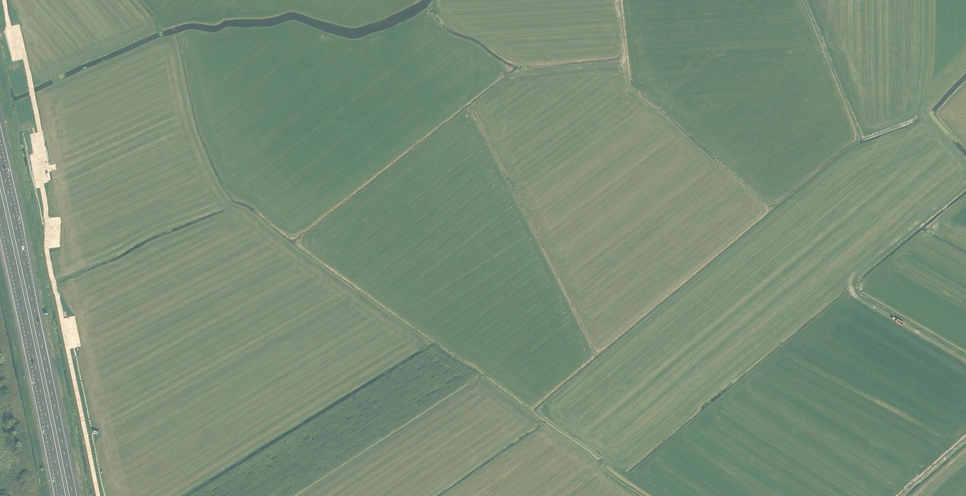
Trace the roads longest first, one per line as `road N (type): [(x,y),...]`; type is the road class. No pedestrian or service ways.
road 1 (motorway): [(74,495),(0,155)]
road 2 (motorway): [(0,209),(61,495)]

